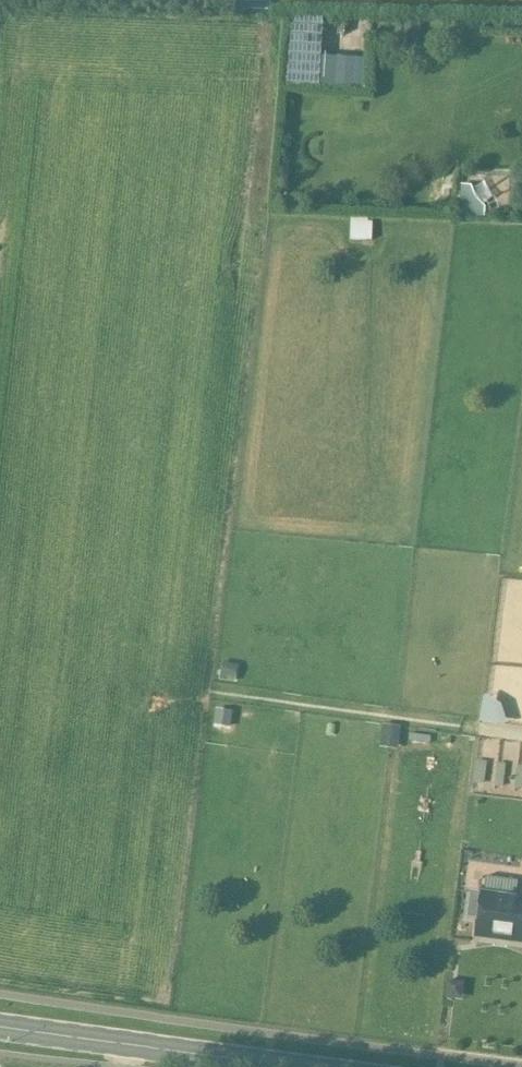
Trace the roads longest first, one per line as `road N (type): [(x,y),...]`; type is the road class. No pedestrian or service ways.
road 1 (secondary): [(275,1066),(0,1030)]

